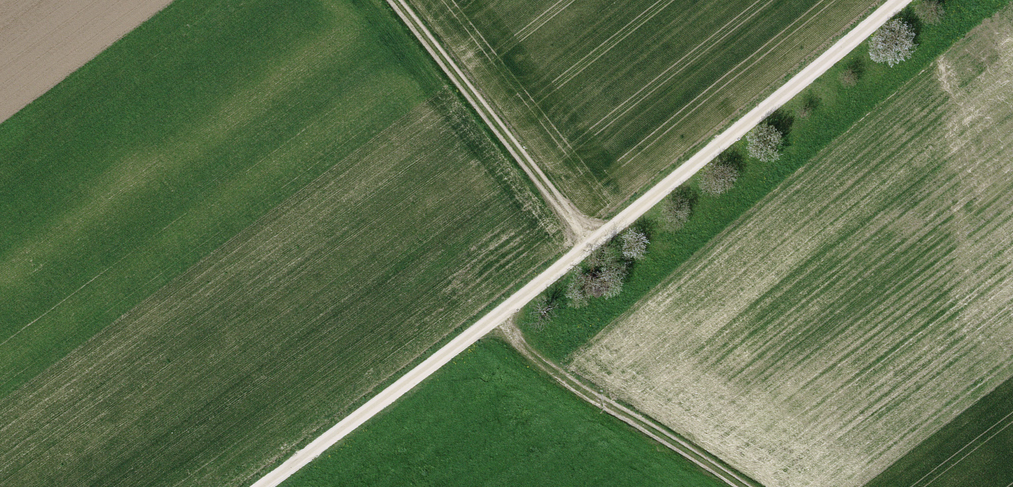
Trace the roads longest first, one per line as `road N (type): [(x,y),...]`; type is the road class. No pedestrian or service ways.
road 1 (unclassified): [(903,0),(594,245),(257,486)]
road 2 (track): [(395,0),(594,245)]
road 3 (track): [(496,317),(528,359),(729,486)]

